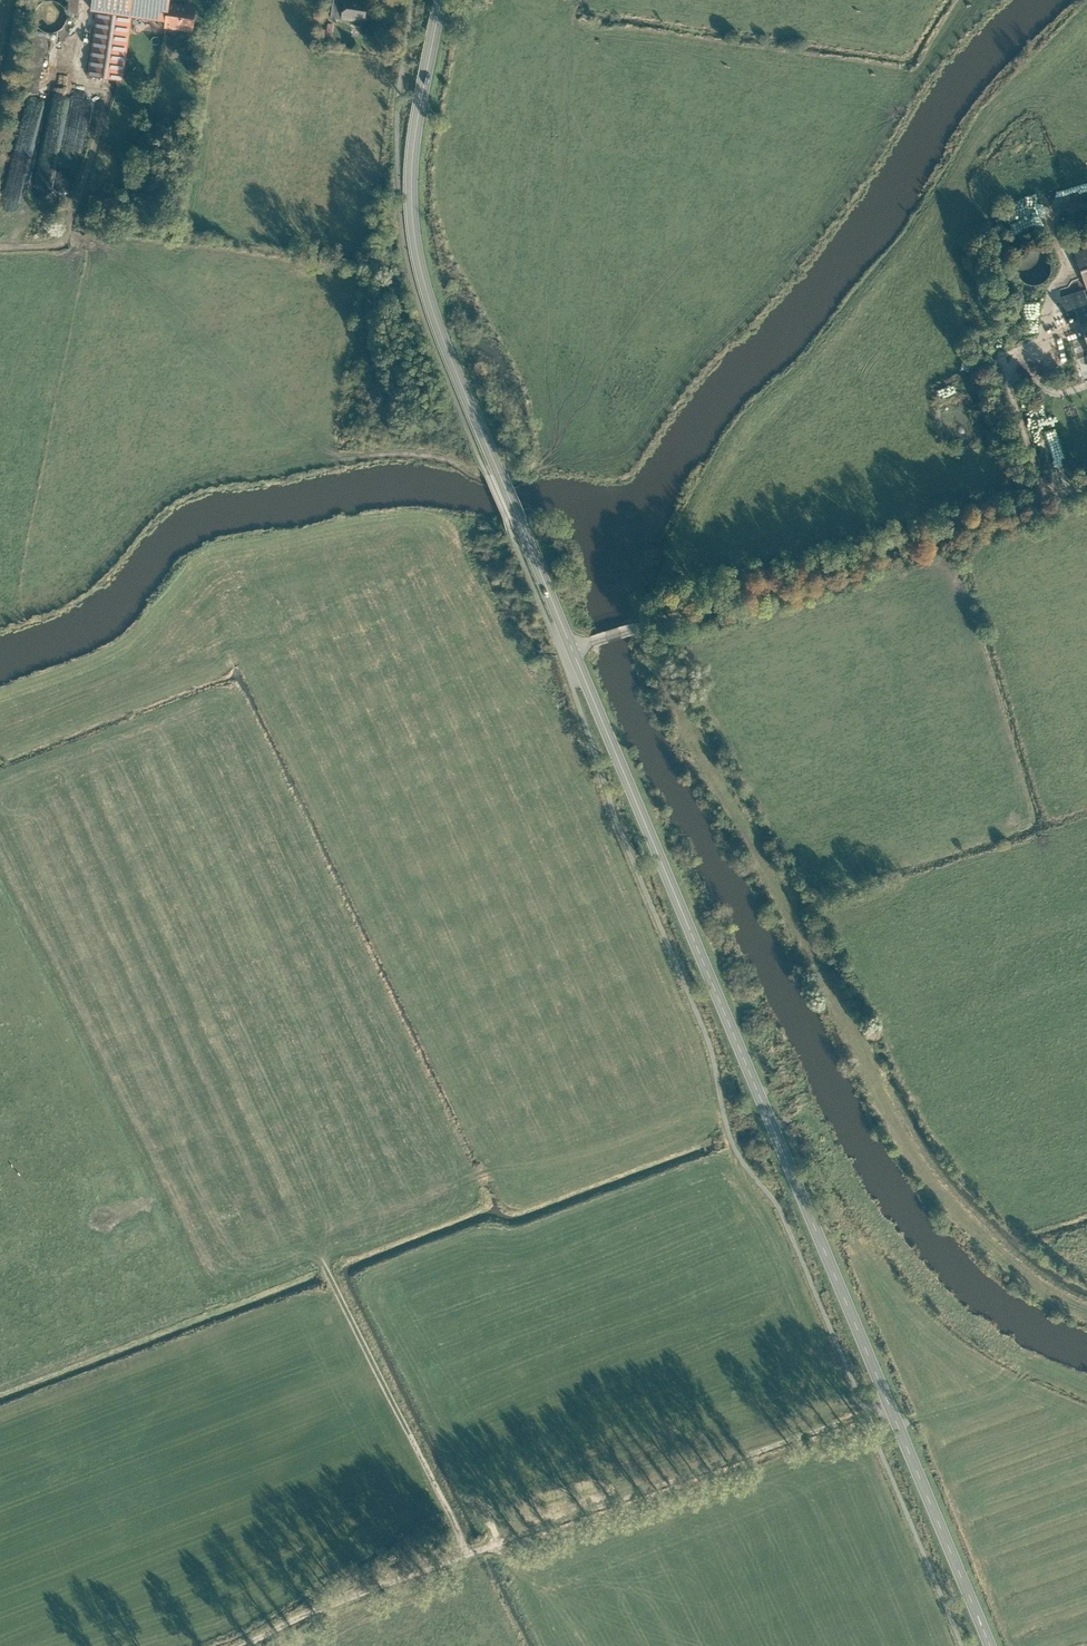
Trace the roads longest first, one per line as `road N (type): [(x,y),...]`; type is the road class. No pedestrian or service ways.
road 1 (tertiary): [(992,1645),(571,647)]
road 2 (track): [(248,1645),(294,1622),(893,1409)]
road 3 (tertiary): [(571,647),(437,316),(417,240),(416,139),(442,0)]
road 4 (unclassified): [(571,647),(1086,487)]
road 5 (track): [(335,451),(428,454),(475,473),(498,468)]

